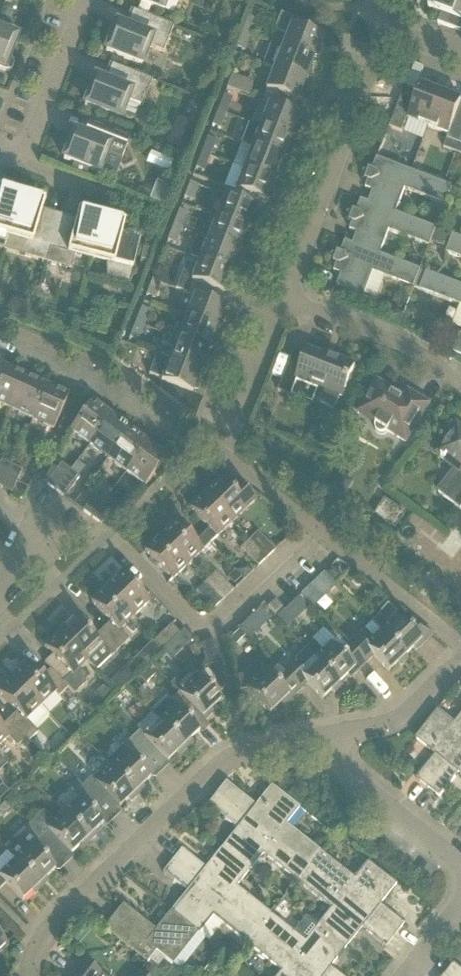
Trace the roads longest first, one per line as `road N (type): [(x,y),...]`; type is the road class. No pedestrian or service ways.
road 1 (residential): [(27,975),(50,924),(229,751),(334,730)]
road 2 (residential): [(286,301),(387,31)]
road 3 (residential): [(334,730),(342,768),(460,871)]
road 4 (residential): [(286,301),(371,328),(460,378)]
road 5 (residential): [(0,157),(29,146),(84,0)]
road 6 (residential): [(237,425),(286,301)]

